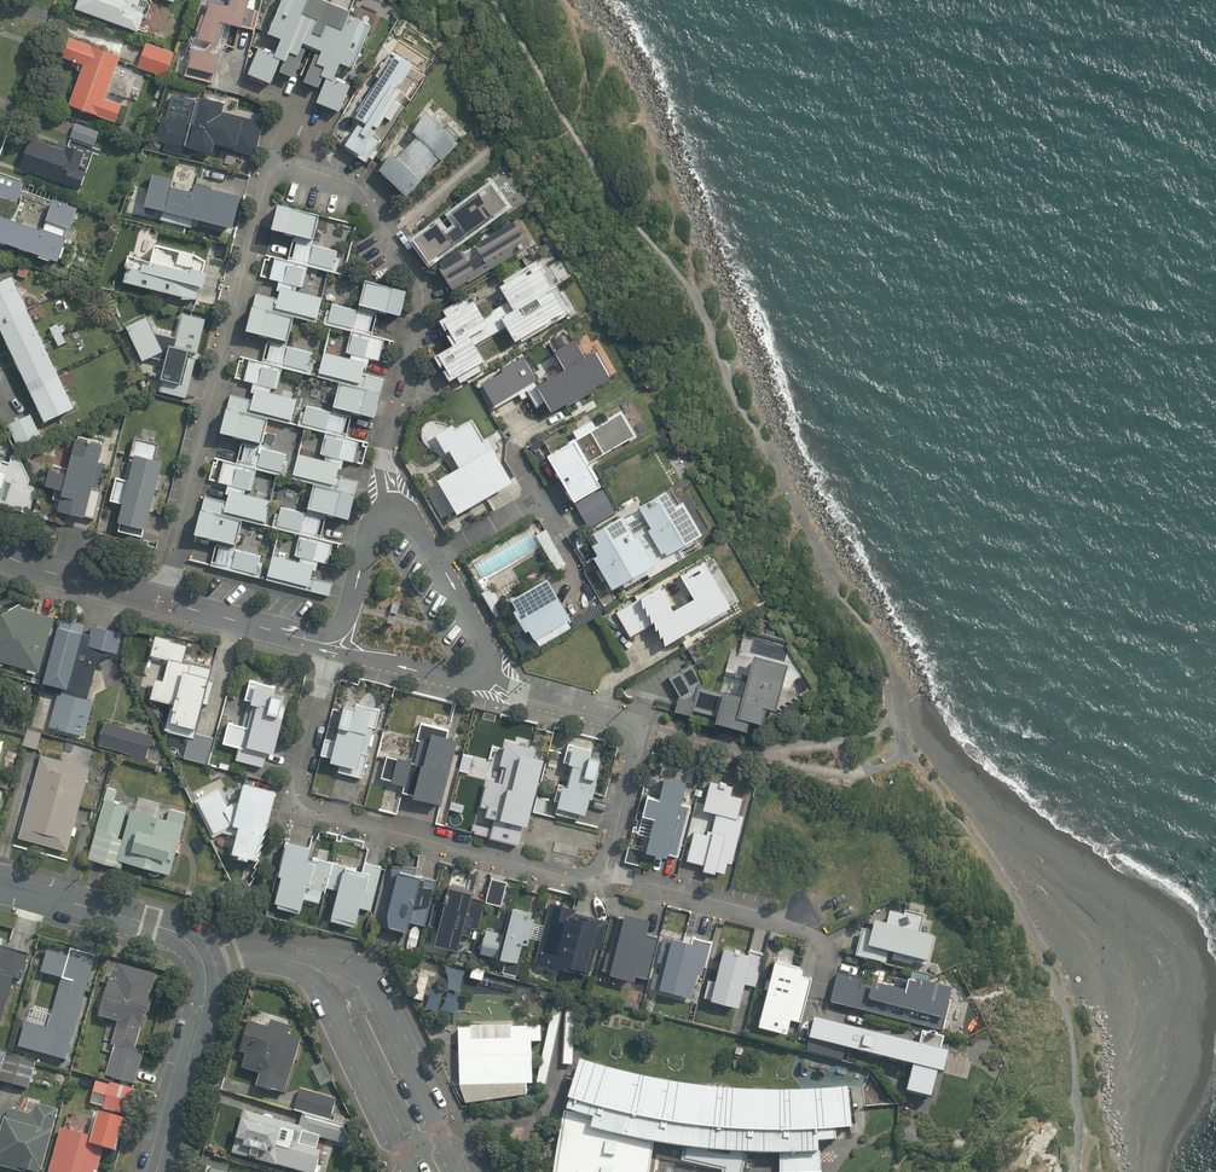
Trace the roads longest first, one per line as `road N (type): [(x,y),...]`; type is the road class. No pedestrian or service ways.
road 1 (residential): [(381,510),(380,481),(421,307),(418,278),(353,181),(282,161),(271,169),(160,599)]
road 2 (residential): [(482,674),(630,722),(638,739),(603,871),(586,879),(305,800),(333,649)]
road 3 (residential): [(156,1171),(204,1002),(201,956),(172,931),(0,883)]
road 4 (residential): [(381,510),(408,512),(489,655),(482,674)]
road 5 (residential): [(0,550),(160,599)]
road 6 (residential): [(160,599),(312,642)]
road 7 (residential): [(312,642),(339,625),(366,529),(381,510)]
road 8 (residential): [(482,674),(461,680),(333,649)]

